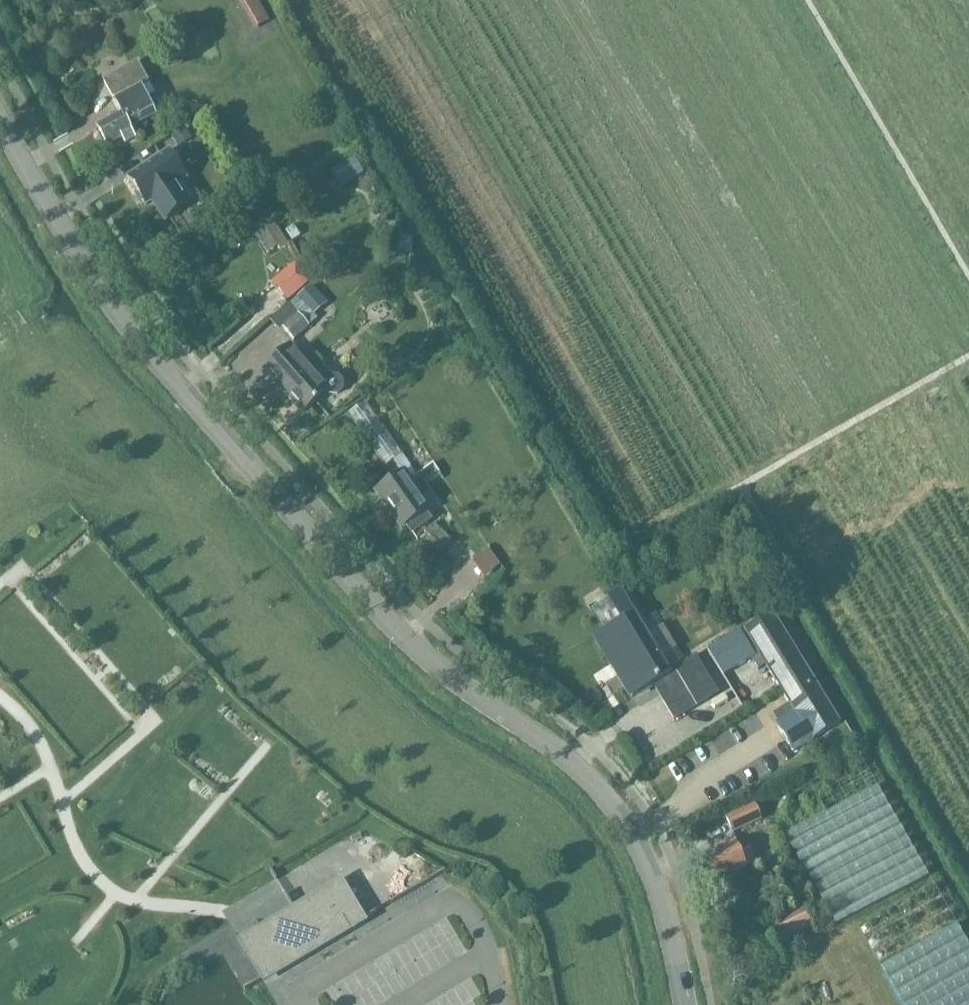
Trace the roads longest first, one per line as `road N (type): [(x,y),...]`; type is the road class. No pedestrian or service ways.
road 1 (tertiary): [(684,1004),(647,837),(607,792),(411,640),(161,371),(91,279),(0,120)]

